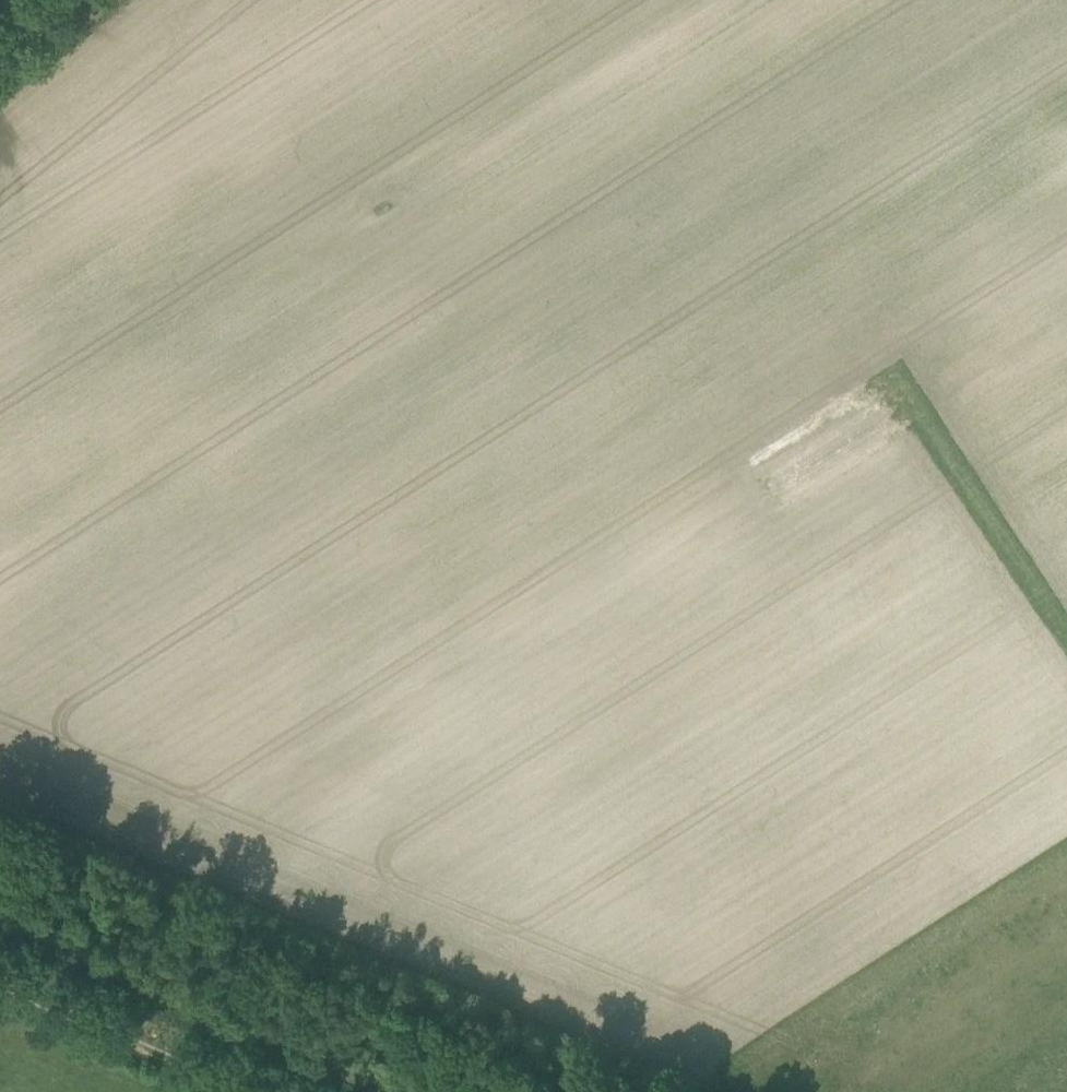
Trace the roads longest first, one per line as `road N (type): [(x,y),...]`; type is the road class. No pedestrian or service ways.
road 1 (track): [(1066,641),(906,392)]
road 2 (track): [(0,985),(250,1091)]

